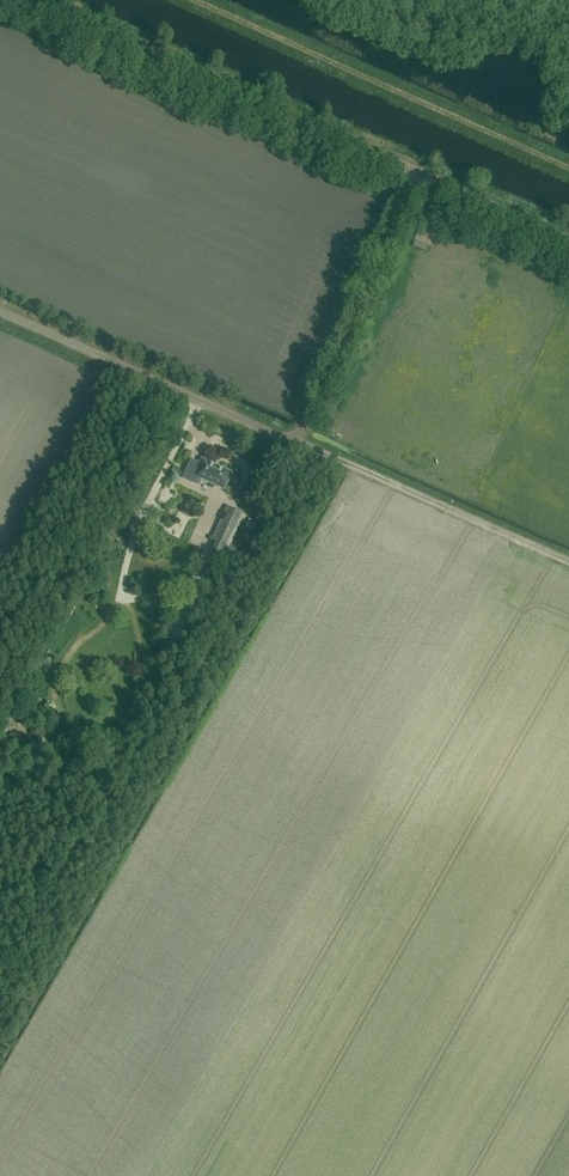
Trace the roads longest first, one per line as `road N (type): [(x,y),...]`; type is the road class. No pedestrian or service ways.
road 1 (track): [(417,174),(296,442),(568,561)]
road 2 (tertiary): [(568,241),(30,0)]
road 3 (track): [(200,399),(132,539),(116,606),(57,674),(55,702),(66,712)]
road 4 (unclassified): [(296,442),(0,310)]

